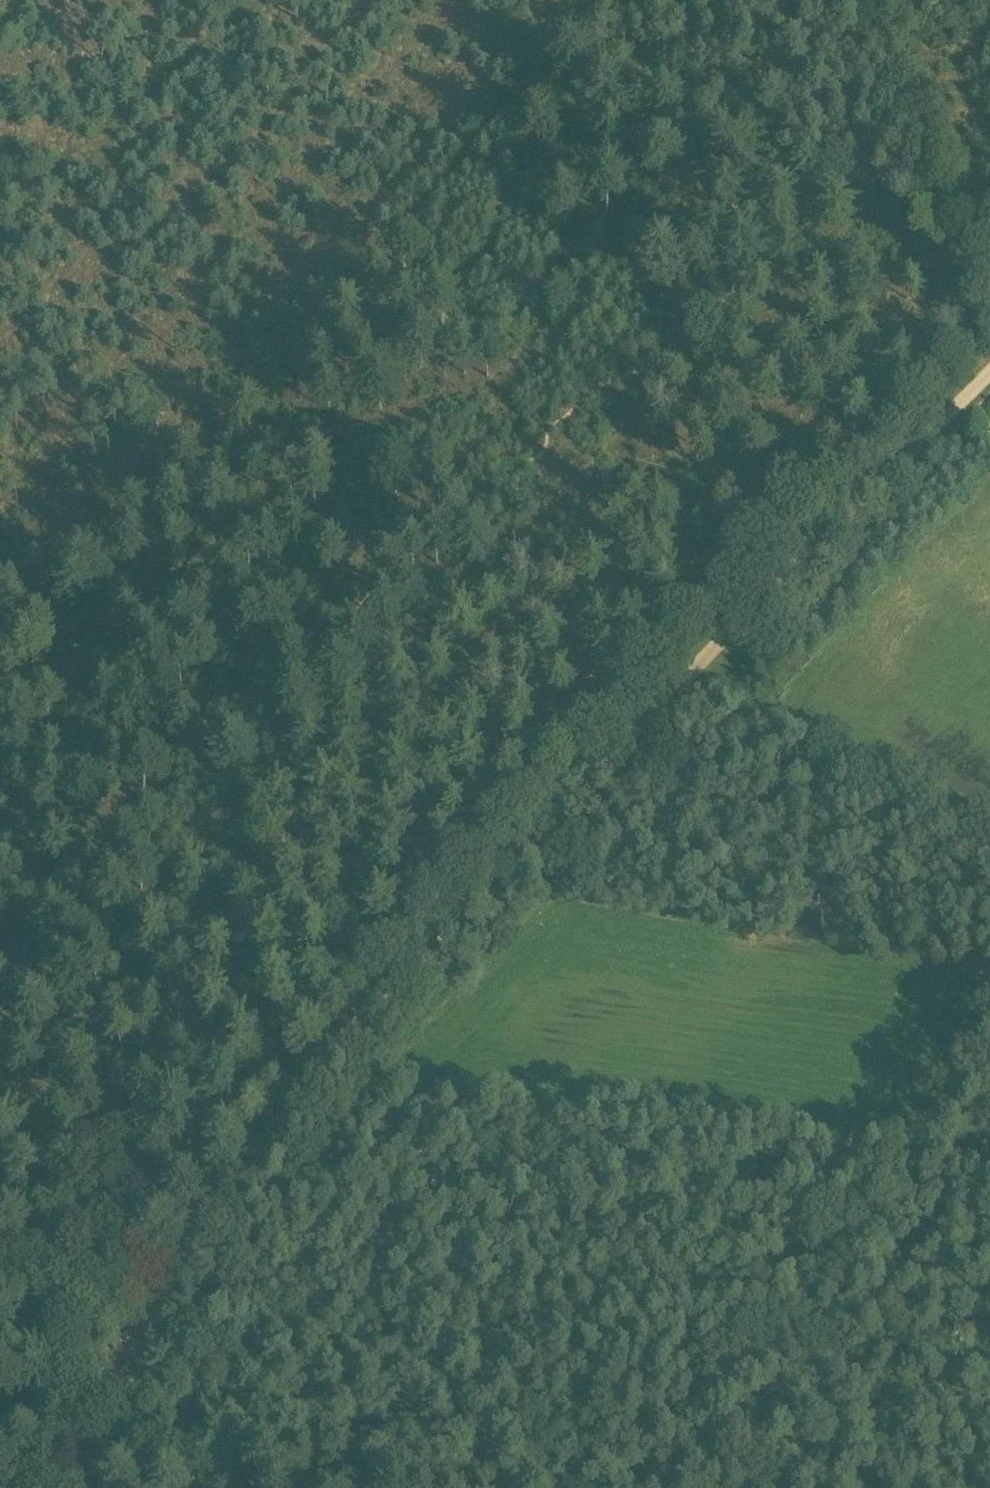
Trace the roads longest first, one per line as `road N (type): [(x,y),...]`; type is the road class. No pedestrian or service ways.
road 1 (track): [(25,1487),(133,1357),(241,1194),(404,978),(989,377)]
road 2 (track): [(94,993),(932,95)]
road 3 (track): [(610,0),(214,431),(0,639)]
road 4 (track): [(239,1487),(133,1357),(0,1281)]
road 5 (track): [(933,0),(929,87),(964,153),(989,177)]
road 6 (track): [(0,1099),(94,993)]

